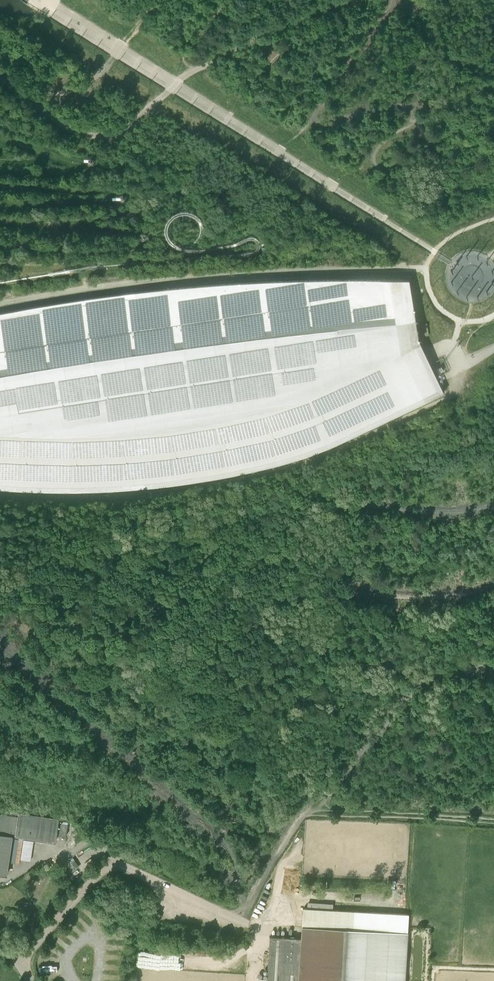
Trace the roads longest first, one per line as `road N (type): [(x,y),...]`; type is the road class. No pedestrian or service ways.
road 1 (track): [(159,97),(158,121),(131,160),(89,172),(0,171)]
road 2 (track): [(0,219),(118,216),(173,193)]

